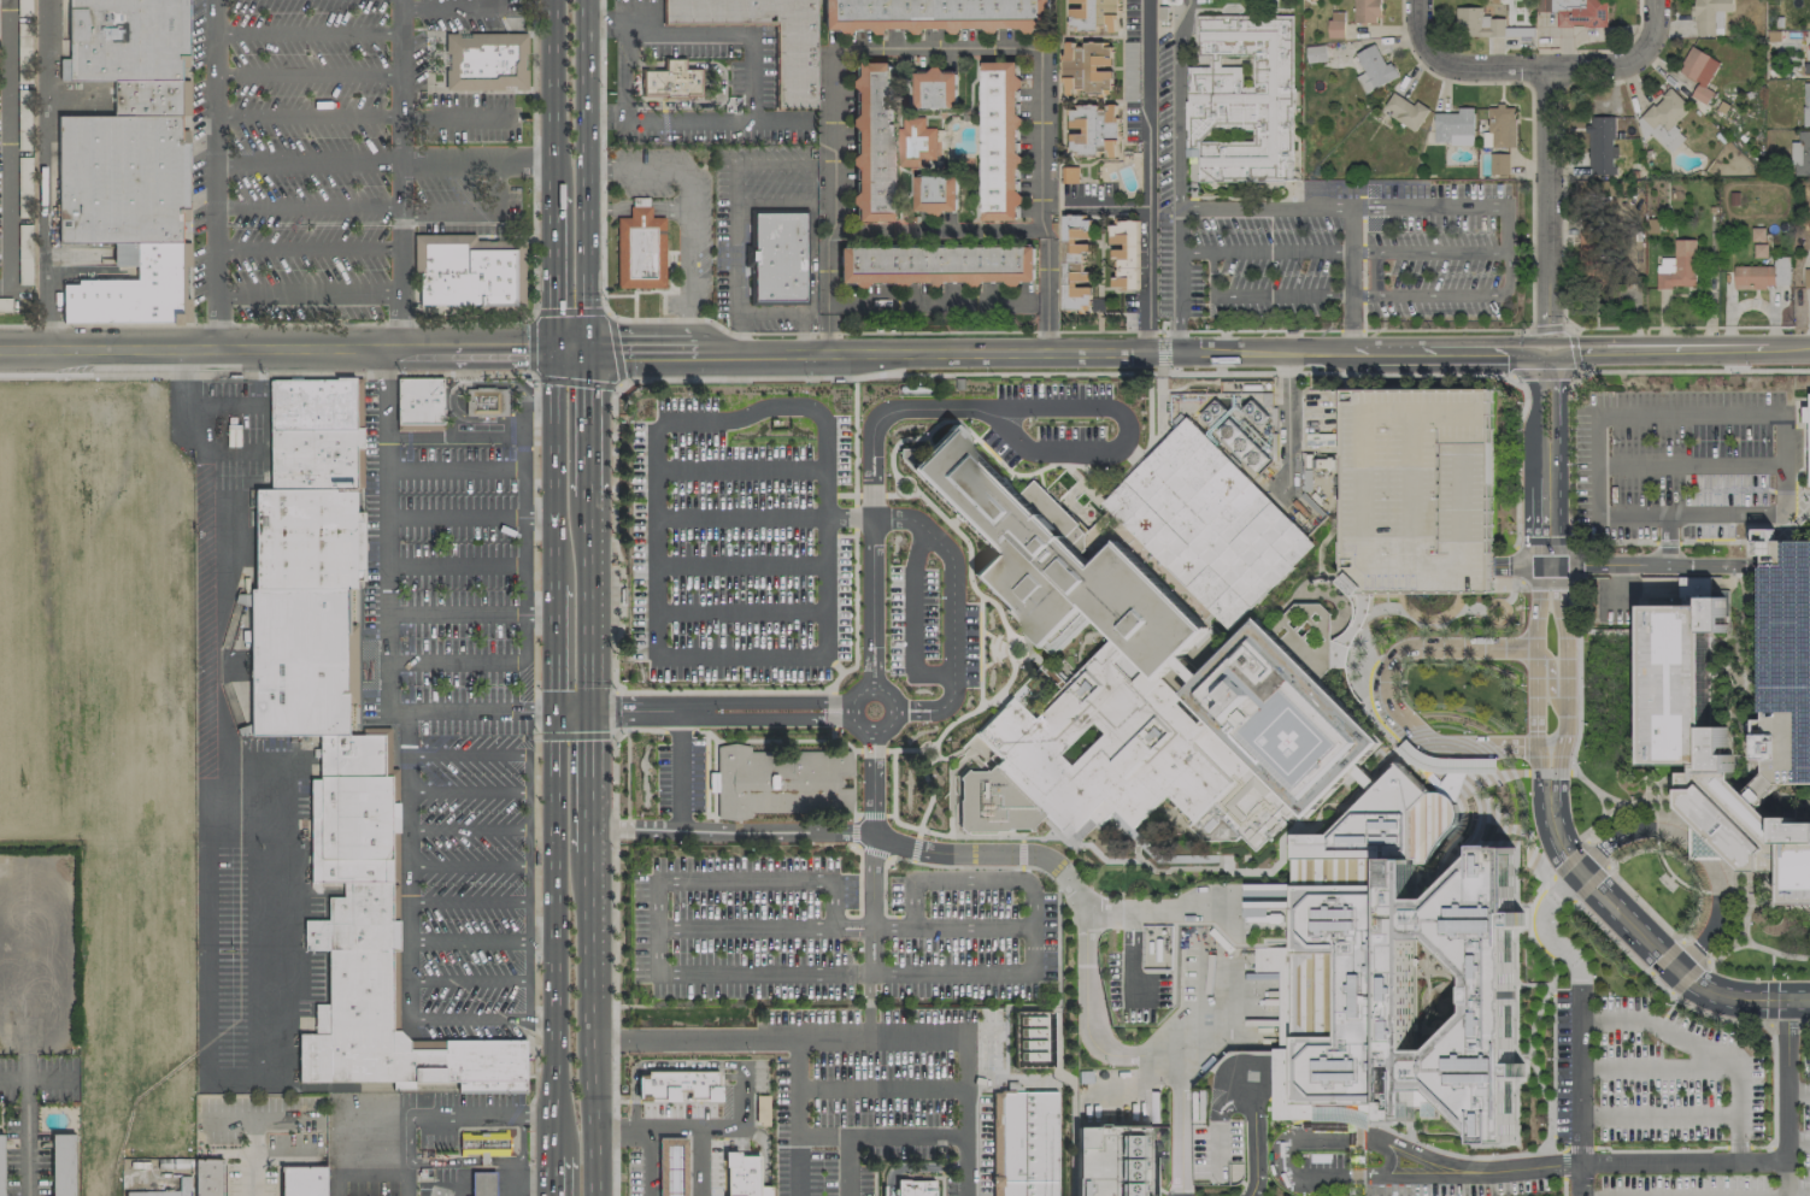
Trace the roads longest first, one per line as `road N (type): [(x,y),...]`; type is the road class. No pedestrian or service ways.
road 1 (tertiary): [(588,347),(1351,349)]
road 2 (tertiary): [(0,342),(554,347)]
road 3 (primary): [(557,711),(553,1153)]
road 4 (residential): [(1550,777),(1552,823),(1581,874),(1635,930),(1730,1001),(1809,1001)]
road 5 (primary): [(588,347),(587,0)]
road 6 (residential): [(1547,71),(1547,338)]
road 7 (tertiary): [(1547,365),(1809,357)]
road 8 (tertiary): [(1809,338),(1547,338)]
road 9 (primary): [(554,347),(556,583)]
road 10 (primary): [(590,1195),(589,962)]
road 11 (tertiary): [(1774,338),(1738,349),(1588,348),(1547,365)]
road 12 (residential): [(1547,365),(1547,593)]
road 13 (primary): [(590,712),(589,495)]
road 14 (tertiary): [(1351,349),(1370,361),(1547,365)]
road 15 (tertiary): [(1547,365),(1494,350),(1351,349)]
road 16 (tertiary): [(1547,338),(1351,349)]
road 17 (residential): [(1547,593),(1532,623),(1532,648),(1536,753),(1550,777)]
road 18 (residential): [(1550,777),(1562,748),(1563,626),(1547,593)]
road 19 (primary): [(553,0),(554,189)]
road 20 (residential): [(1416,0),(1416,23),(1429,49),(1457,66),(1547,71)]
road 21 (primary): [(554,189),(554,347)]
road 22 (residential): [(1652,0),(1651,42),(1630,65),(1547,71)]
road 23 (primary): [(589,495),(588,347)]
road 24 (primary): [(589,850),(590,712)]
road 25 (primary): [(556,583),(557,711)]

